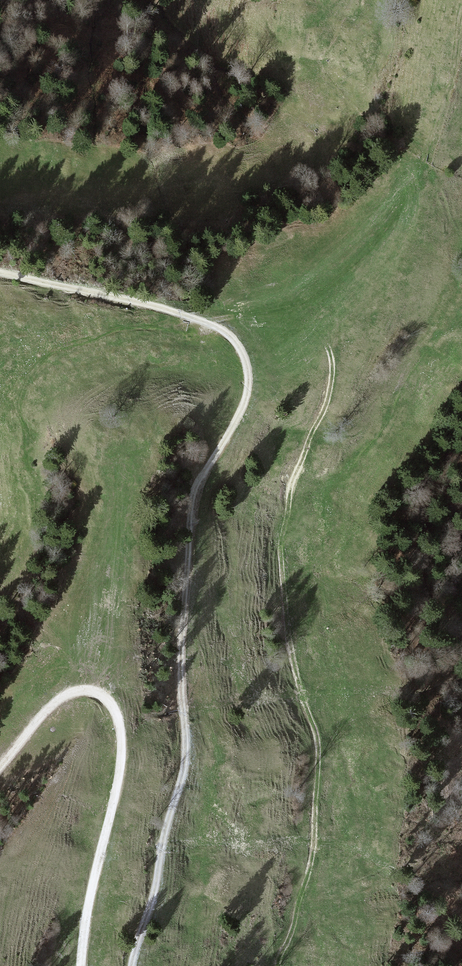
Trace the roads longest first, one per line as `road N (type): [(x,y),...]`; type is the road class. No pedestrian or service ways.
road 1 (track): [(131,965),(184,764),(188,509),(246,396),(247,368),(235,342),(212,325),(0,272)]
road 2 (track): [(461,30),(440,124),(402,205),(358,266),(297,306),(204,322)]
road 3 (track): [(80,965),(121,777),(114,709),(90,692),(67,695),(0,770)]

